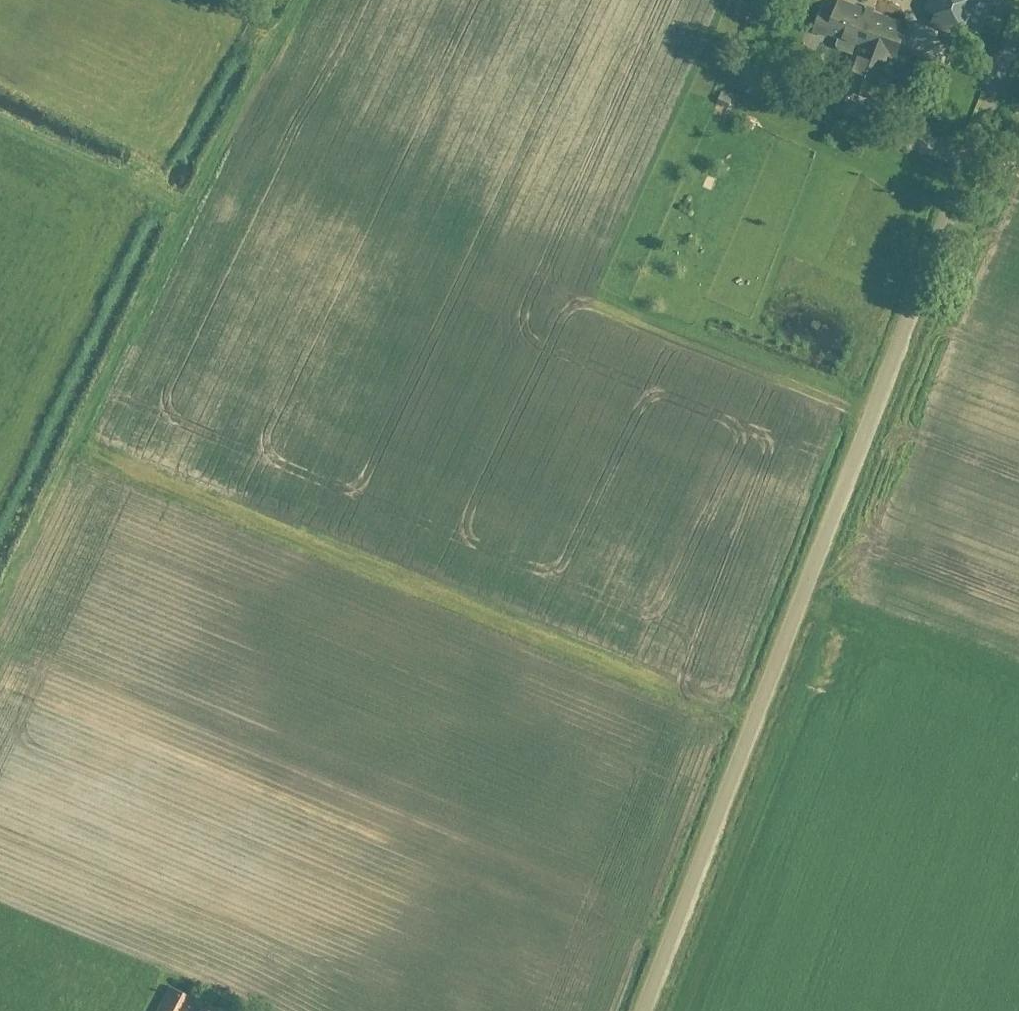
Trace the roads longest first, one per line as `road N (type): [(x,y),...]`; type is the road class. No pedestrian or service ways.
road 1 (unclassified): [(644,1010),(1018,29)]

